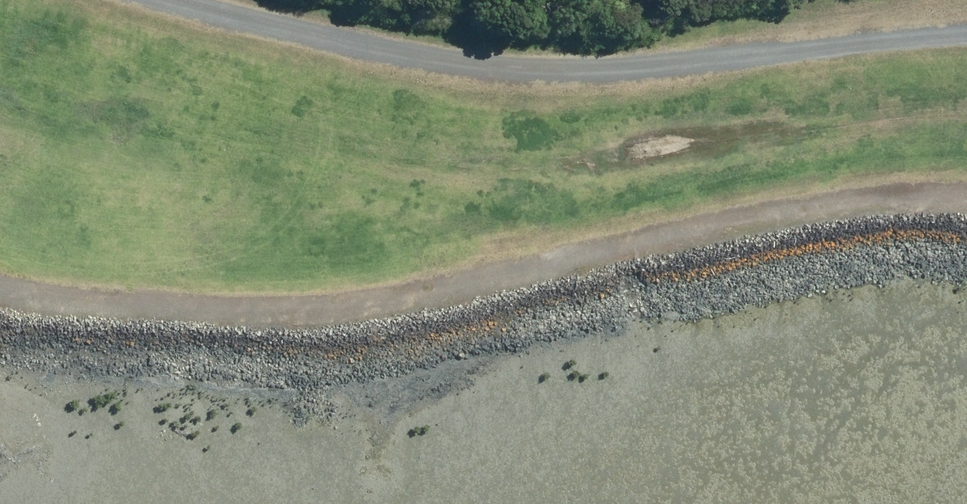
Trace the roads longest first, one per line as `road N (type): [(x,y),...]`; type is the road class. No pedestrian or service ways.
road 1 (track): [(966,198),(830,206),(688,230),(320,313),(0,291)]
road 2 (track): [(184,0),(457,62),(549,74),(966,34)]

